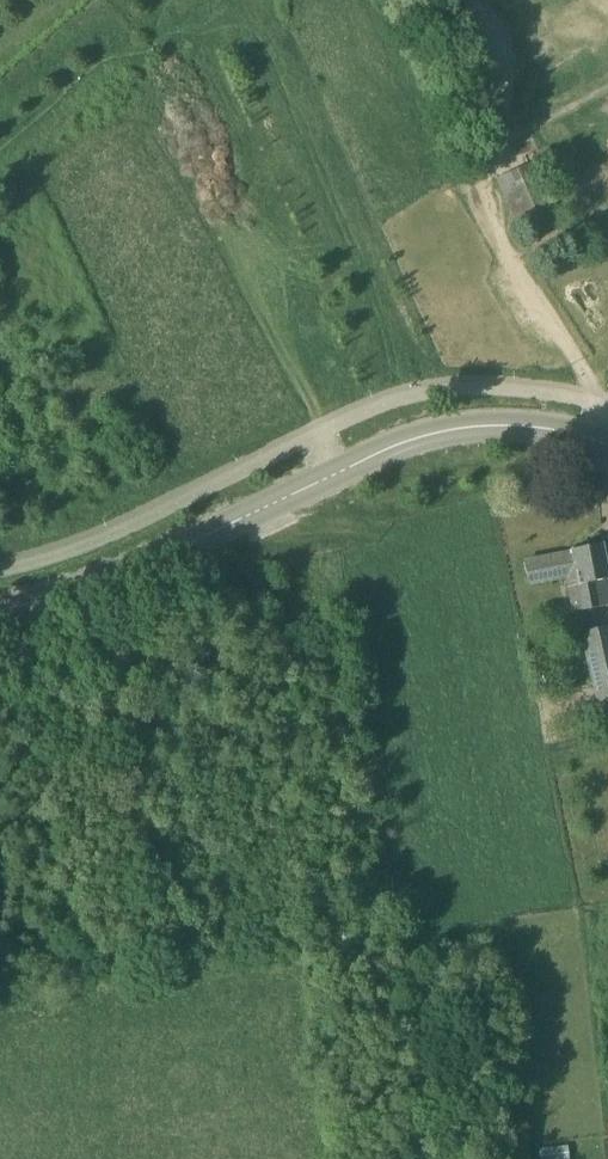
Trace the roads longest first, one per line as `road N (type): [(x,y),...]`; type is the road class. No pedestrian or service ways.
road 1 (residential): [(0,612),(118,579),(442,433),(520,427),(607,449)]

